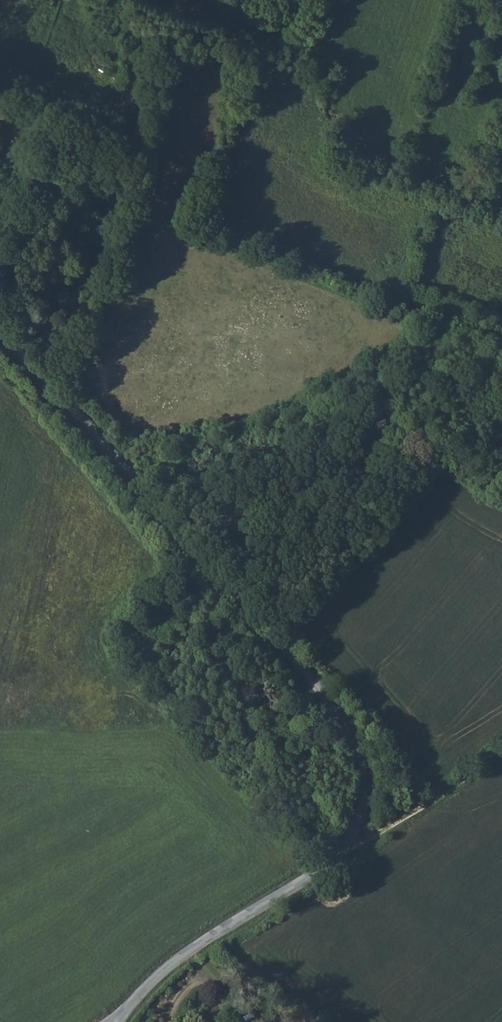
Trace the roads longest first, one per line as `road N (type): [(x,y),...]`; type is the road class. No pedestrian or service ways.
road 1 (tertiary): [(117,1021),(167,966),(346,847),(362,803),(363,761),(339,712),(0,330)]
road 2 (track): [(131,482),(278,428),(407,357),(436,313),(501,334)]
road 3 (track): [(346,847),(373,838),(501,752)]

